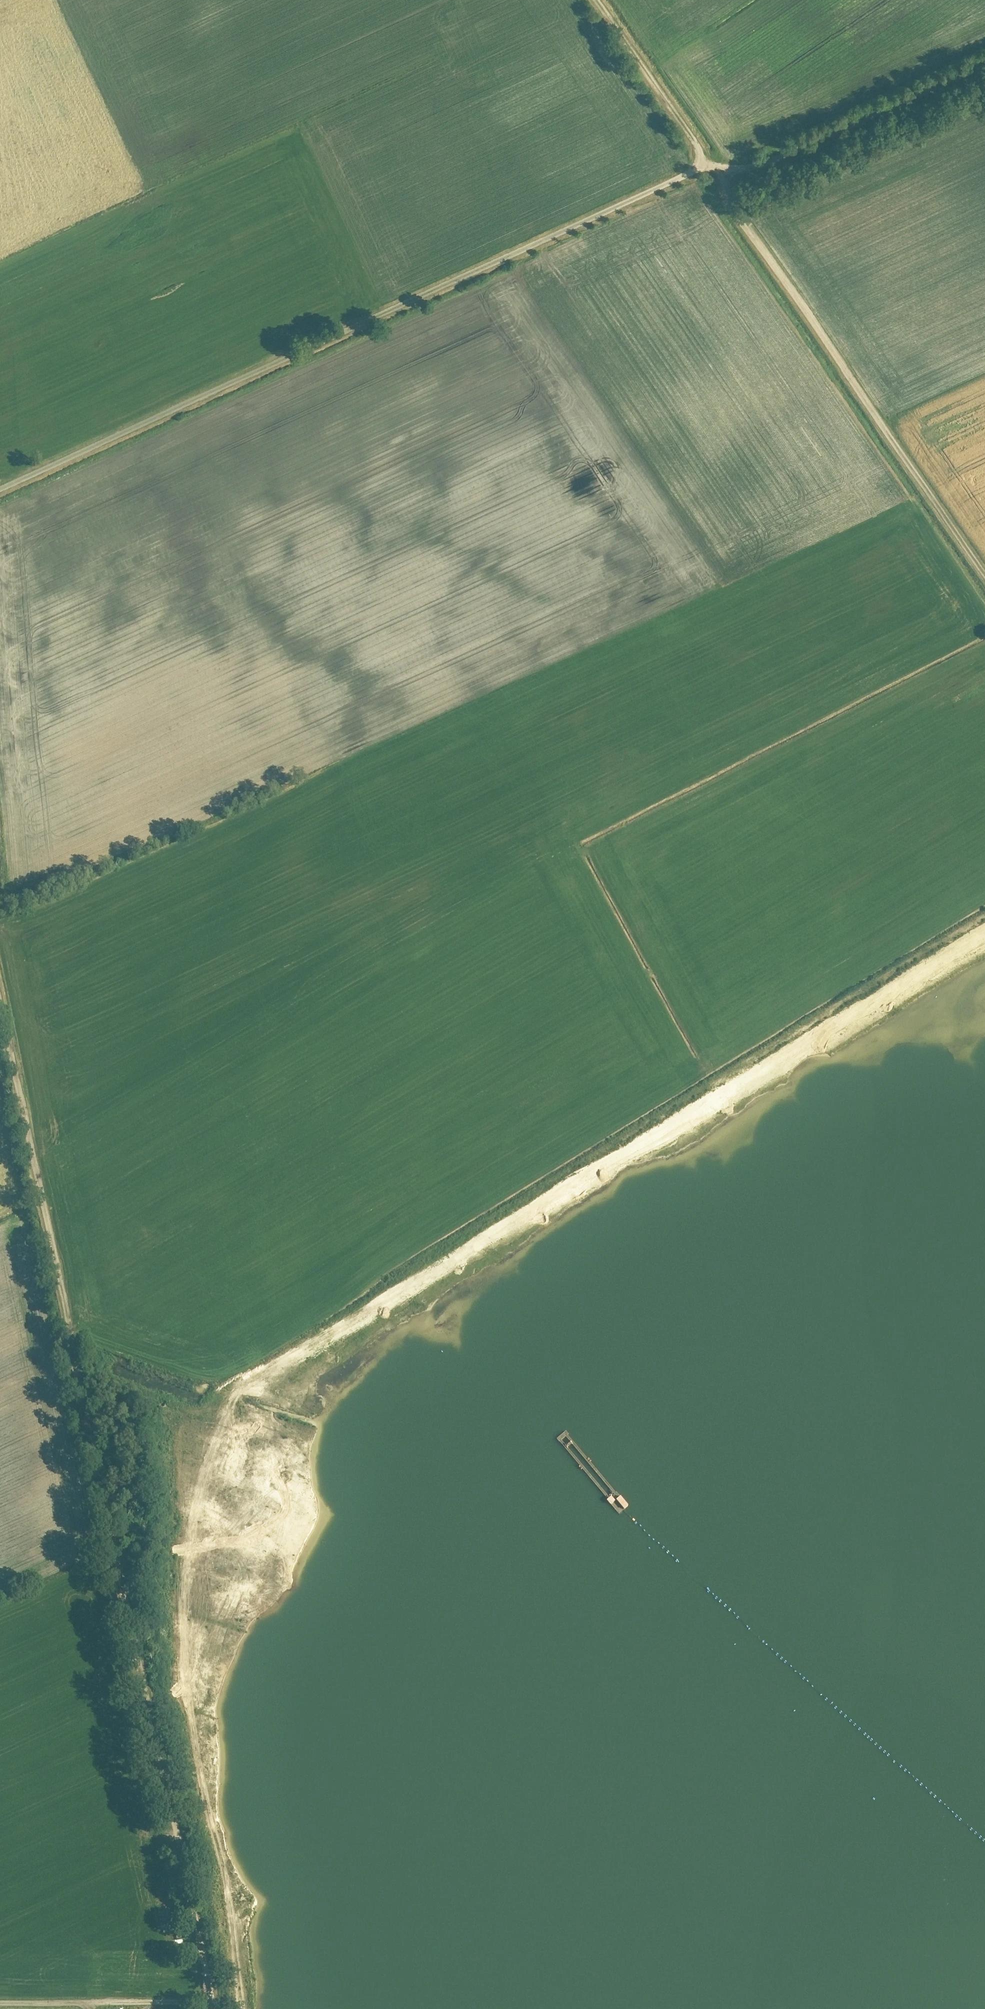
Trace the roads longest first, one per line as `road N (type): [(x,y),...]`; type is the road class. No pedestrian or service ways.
road 1 (track): [(0,997),(214,2002)]
road 2 (residential): [(0,489),(705,166)]
road 3 (track): [(984,573),(597,0)]
road 4 (track): [(705,166),(758,169),(984,66)]
road 5 (track): [(0,2004),(214,2002)]

